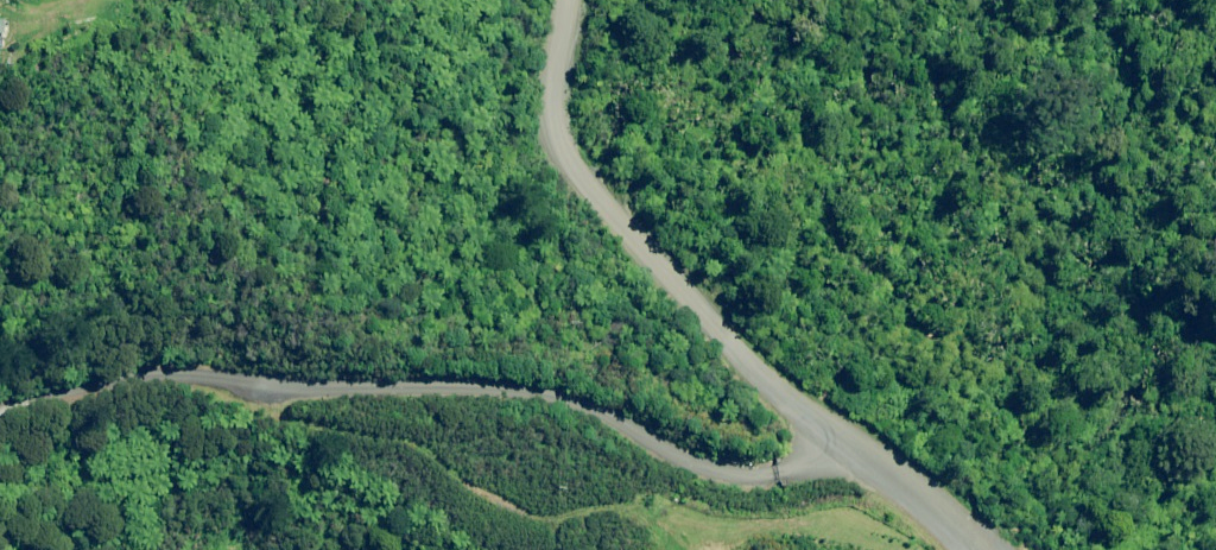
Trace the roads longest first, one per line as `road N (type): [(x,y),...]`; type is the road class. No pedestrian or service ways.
road 1 (unclassified): [(826,431),(769,460),(721,462),(683,452),(590,404),(493,378),(202,363),(24,380),(0,399)]
road 2 (tertiary): [(558,0),(548,119),(568,158),(643,248),(826,431)]
road 3 (tertiary): [(826,431),(942,518),(972,549)]

